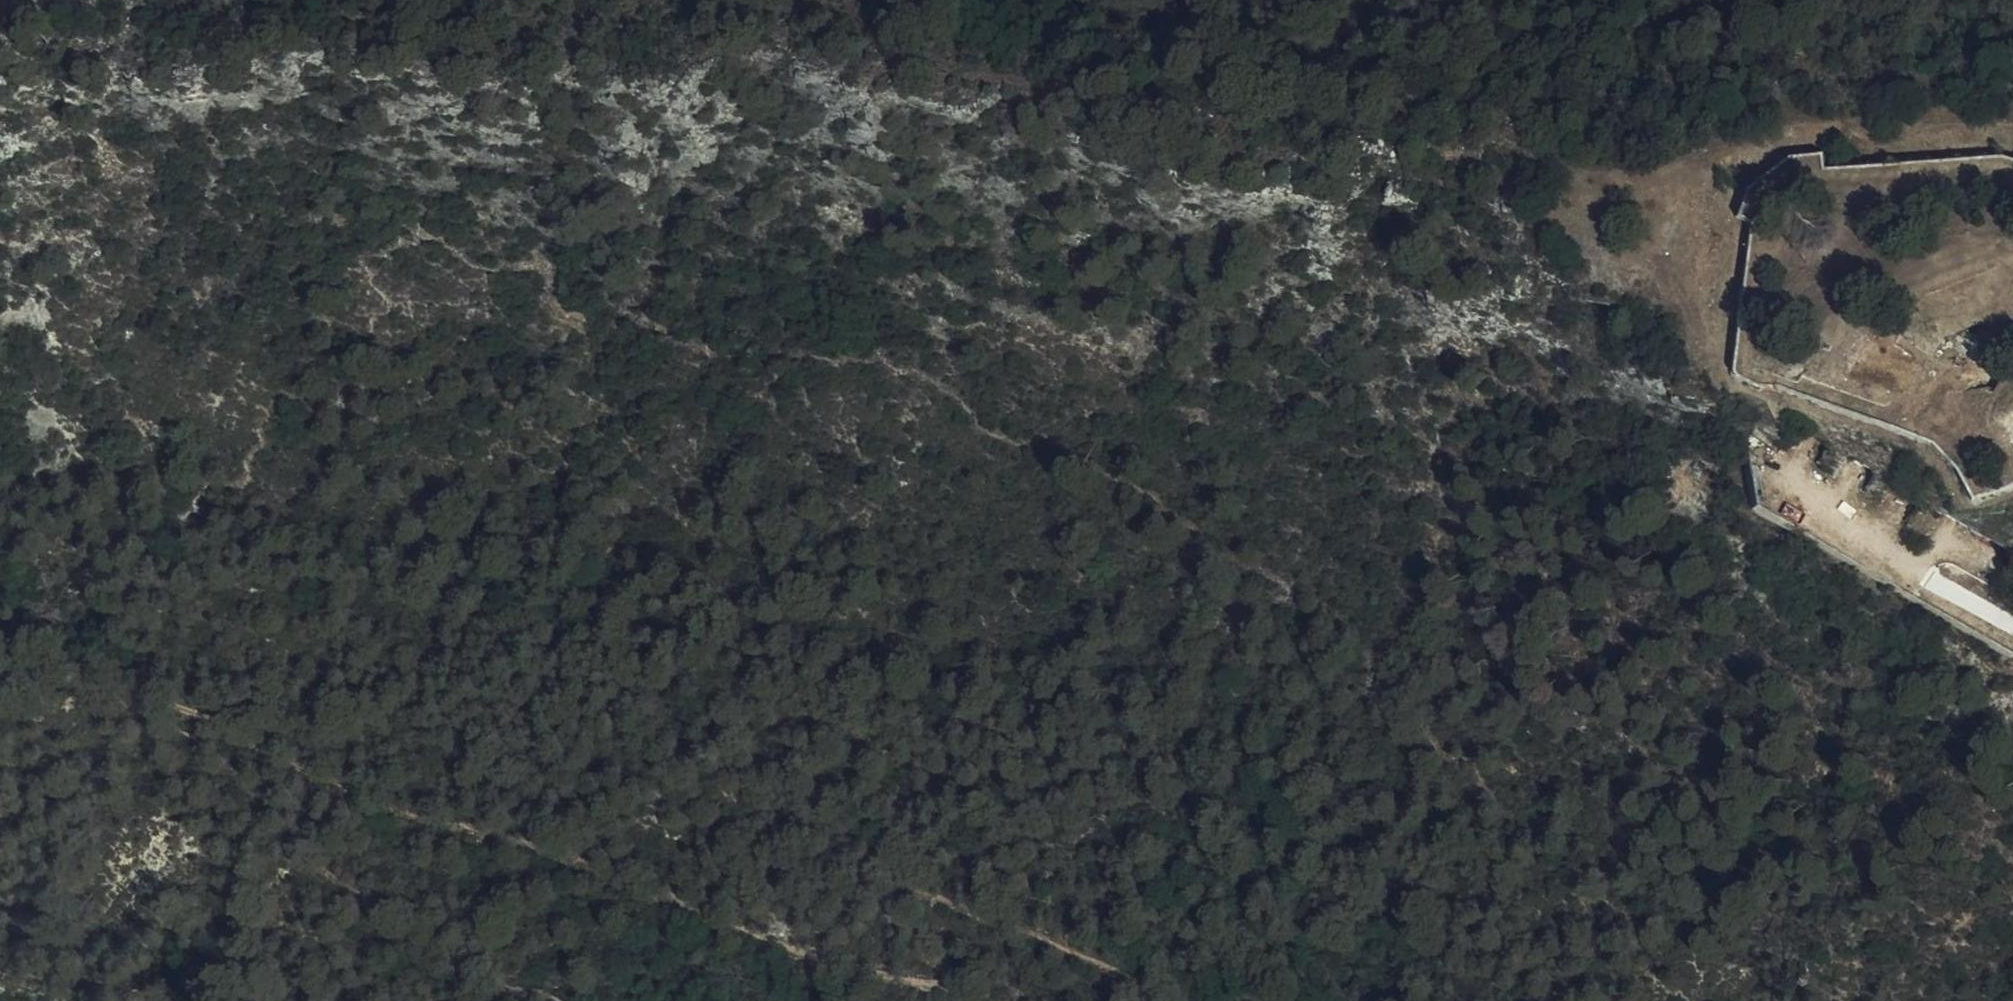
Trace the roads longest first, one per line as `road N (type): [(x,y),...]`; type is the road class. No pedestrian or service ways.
road 1 (track): [(2012,630),(1786,494)]

